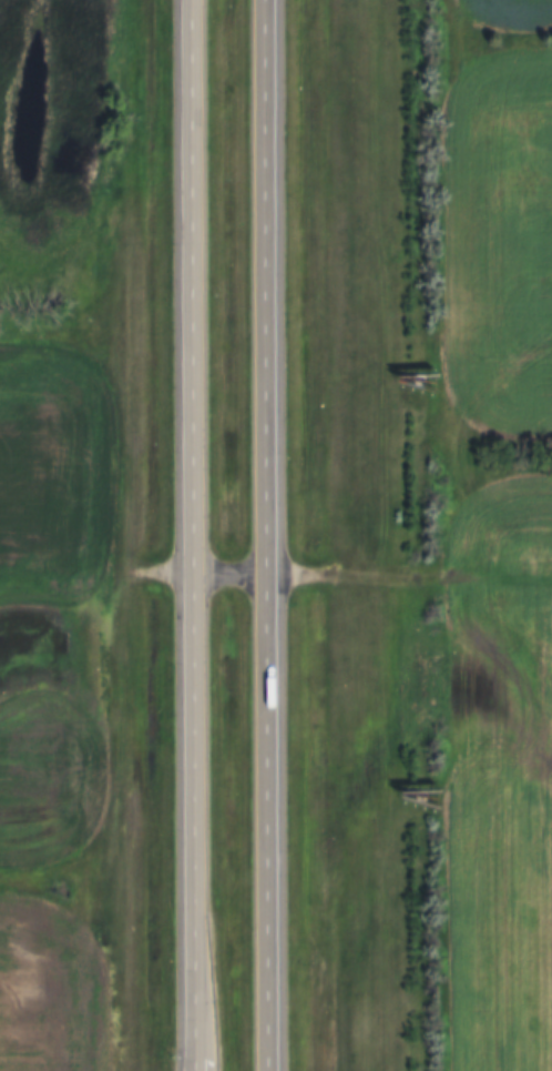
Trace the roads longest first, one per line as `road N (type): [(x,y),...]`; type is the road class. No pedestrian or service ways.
road 1 (track): [(451,0),(456,1070)]
road 2 (trunk): [(194,0),(198,1070)]
road 3 (trunk): [(273,1070),(270,0)]
road 4 (track): [(551,563),(272,572)]

